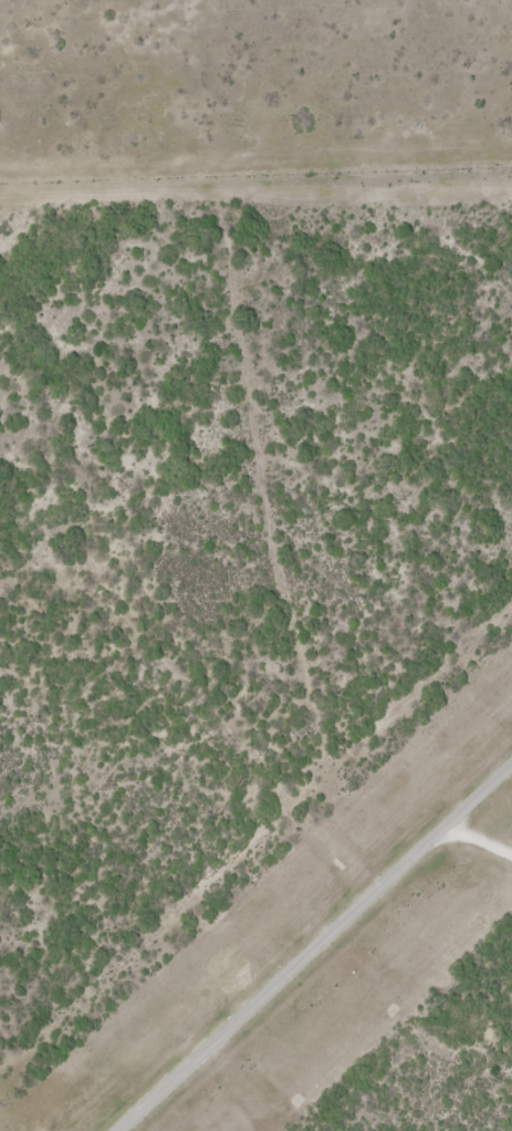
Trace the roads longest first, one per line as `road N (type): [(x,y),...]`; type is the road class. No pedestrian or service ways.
road 1 (residential): [(511,767),(129,1130)]

